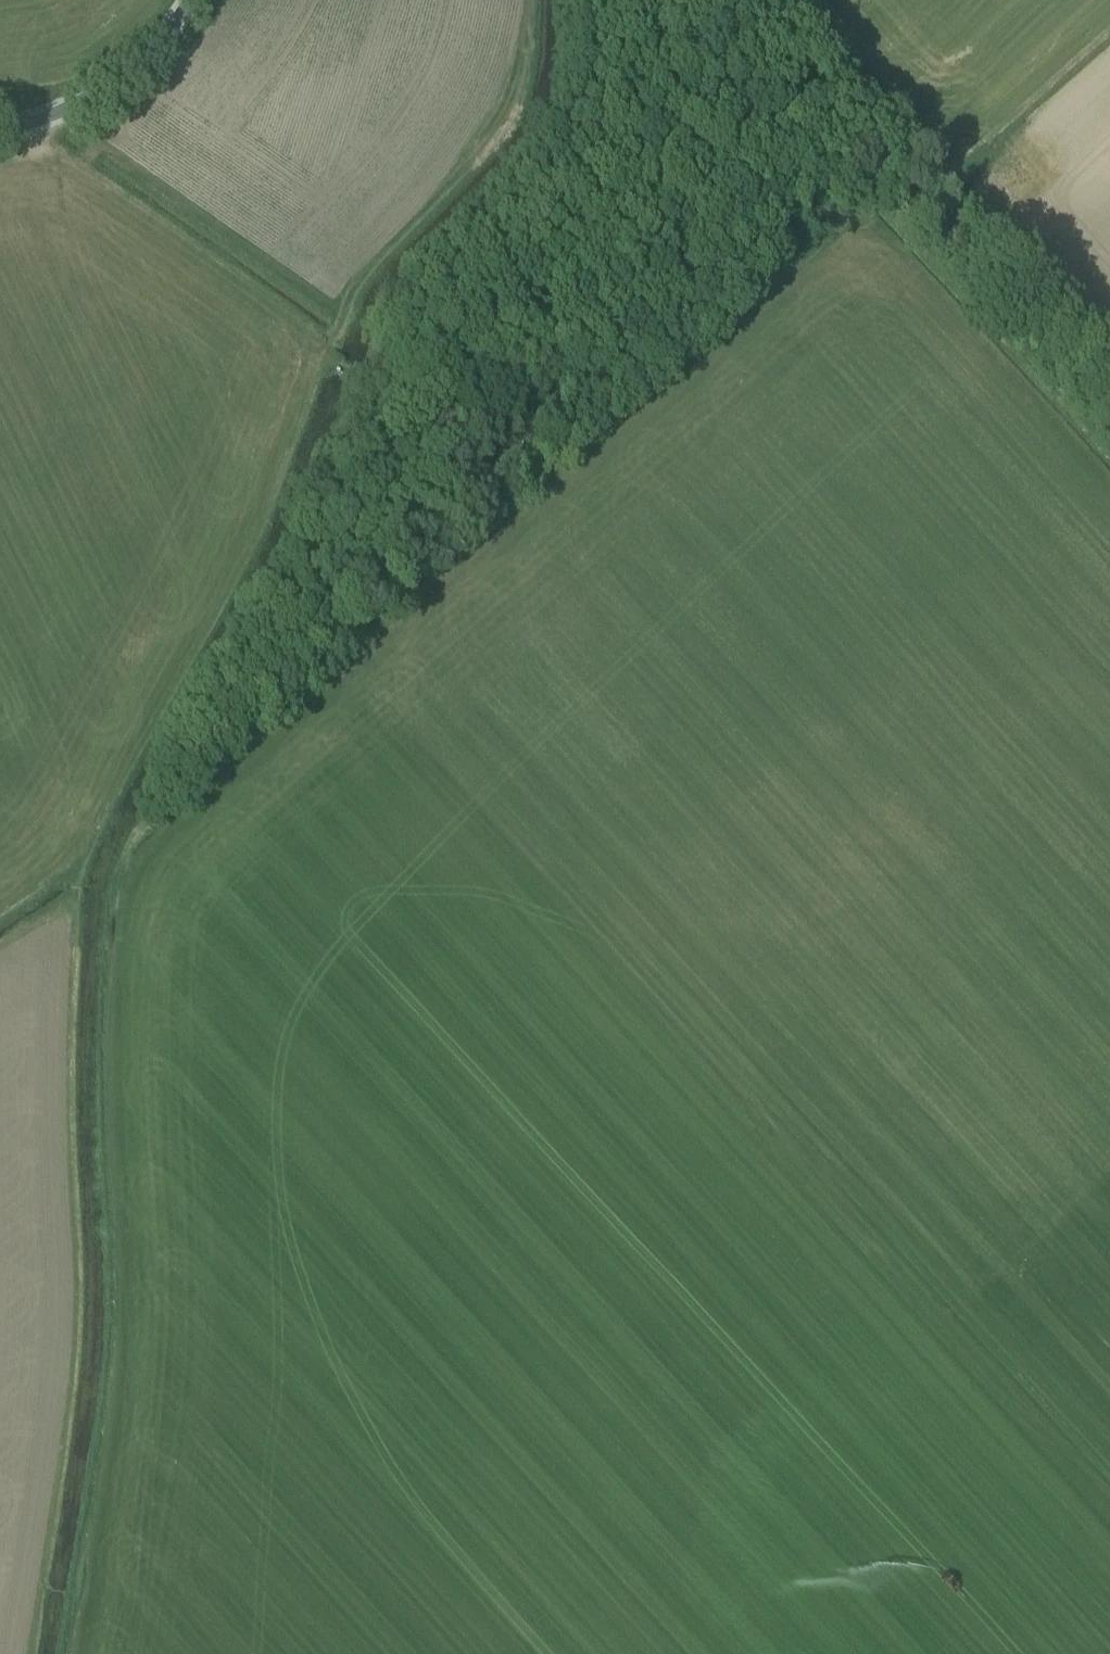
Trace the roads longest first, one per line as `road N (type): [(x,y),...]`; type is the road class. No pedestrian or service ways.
road 1 (unclassified): [(0,126),(67,117),(133,78),(192,0)]

